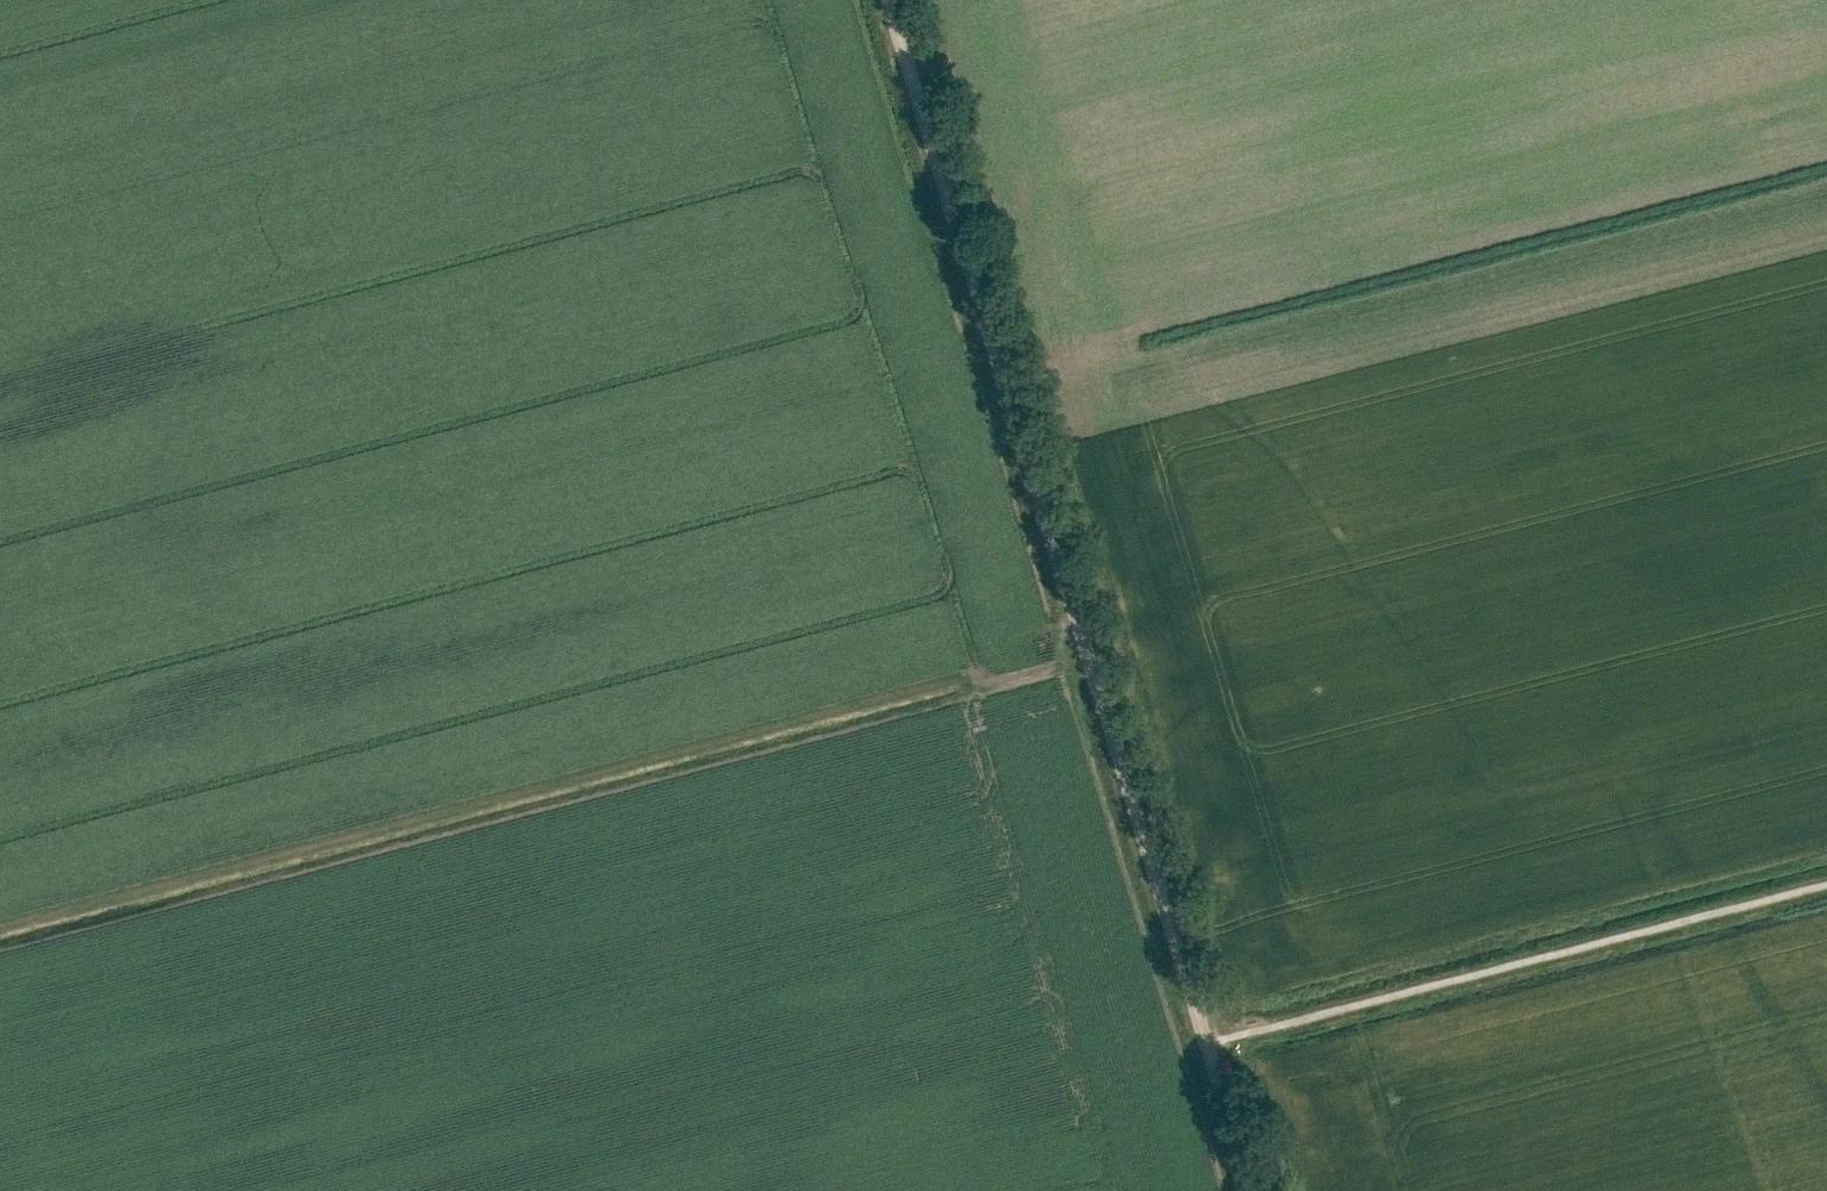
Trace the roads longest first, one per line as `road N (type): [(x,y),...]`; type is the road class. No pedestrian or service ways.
road 1 (unclassified): [(1206,1045),(886,0)]
road 2 (unclassified): [(1206,1045),(1251,1190)]

